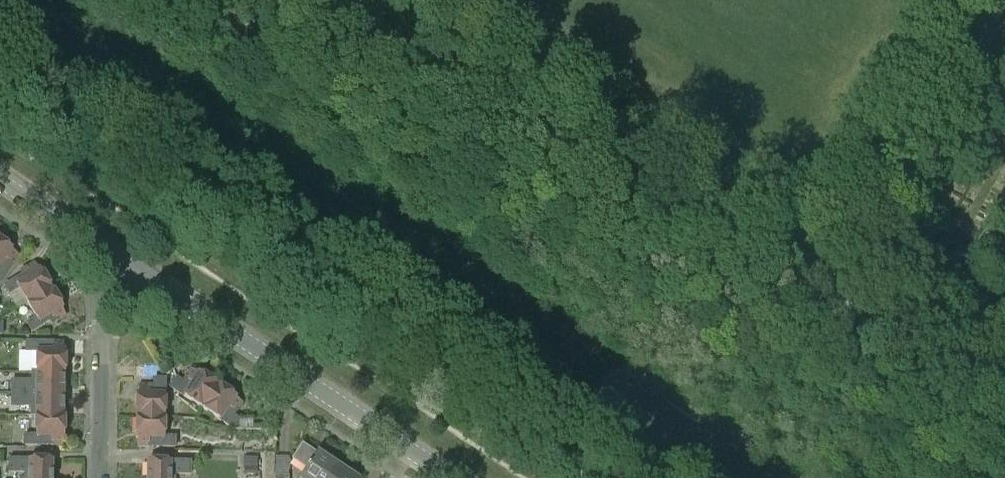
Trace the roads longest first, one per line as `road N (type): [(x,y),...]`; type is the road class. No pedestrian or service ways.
road 1 (unclassified): [(323,0),(842,307),(1004,17)]
road 2 (residential): [(452,477),(122,262)]
road 3 (residential): [(98,477),(100,300),(122,262)]
road 4 (track): [(842,307),(1004,404)]
road 5 (residential): [(122,262),(0,180)]

